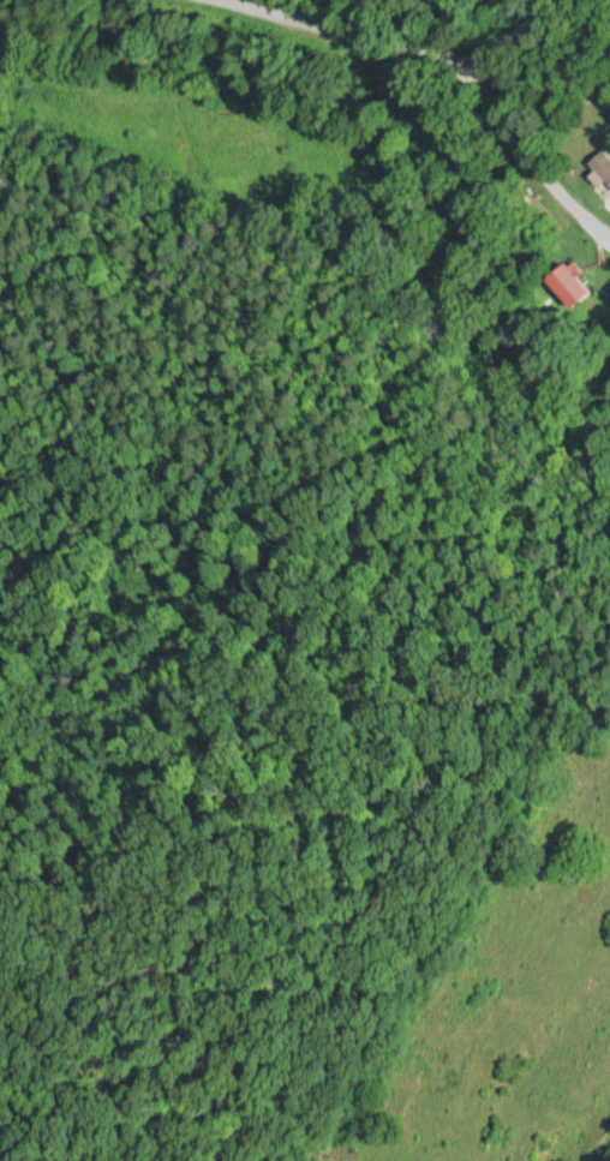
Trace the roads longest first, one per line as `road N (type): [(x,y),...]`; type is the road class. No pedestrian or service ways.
road 1 (residential): [(609,213),(437,79),(163,0)]

